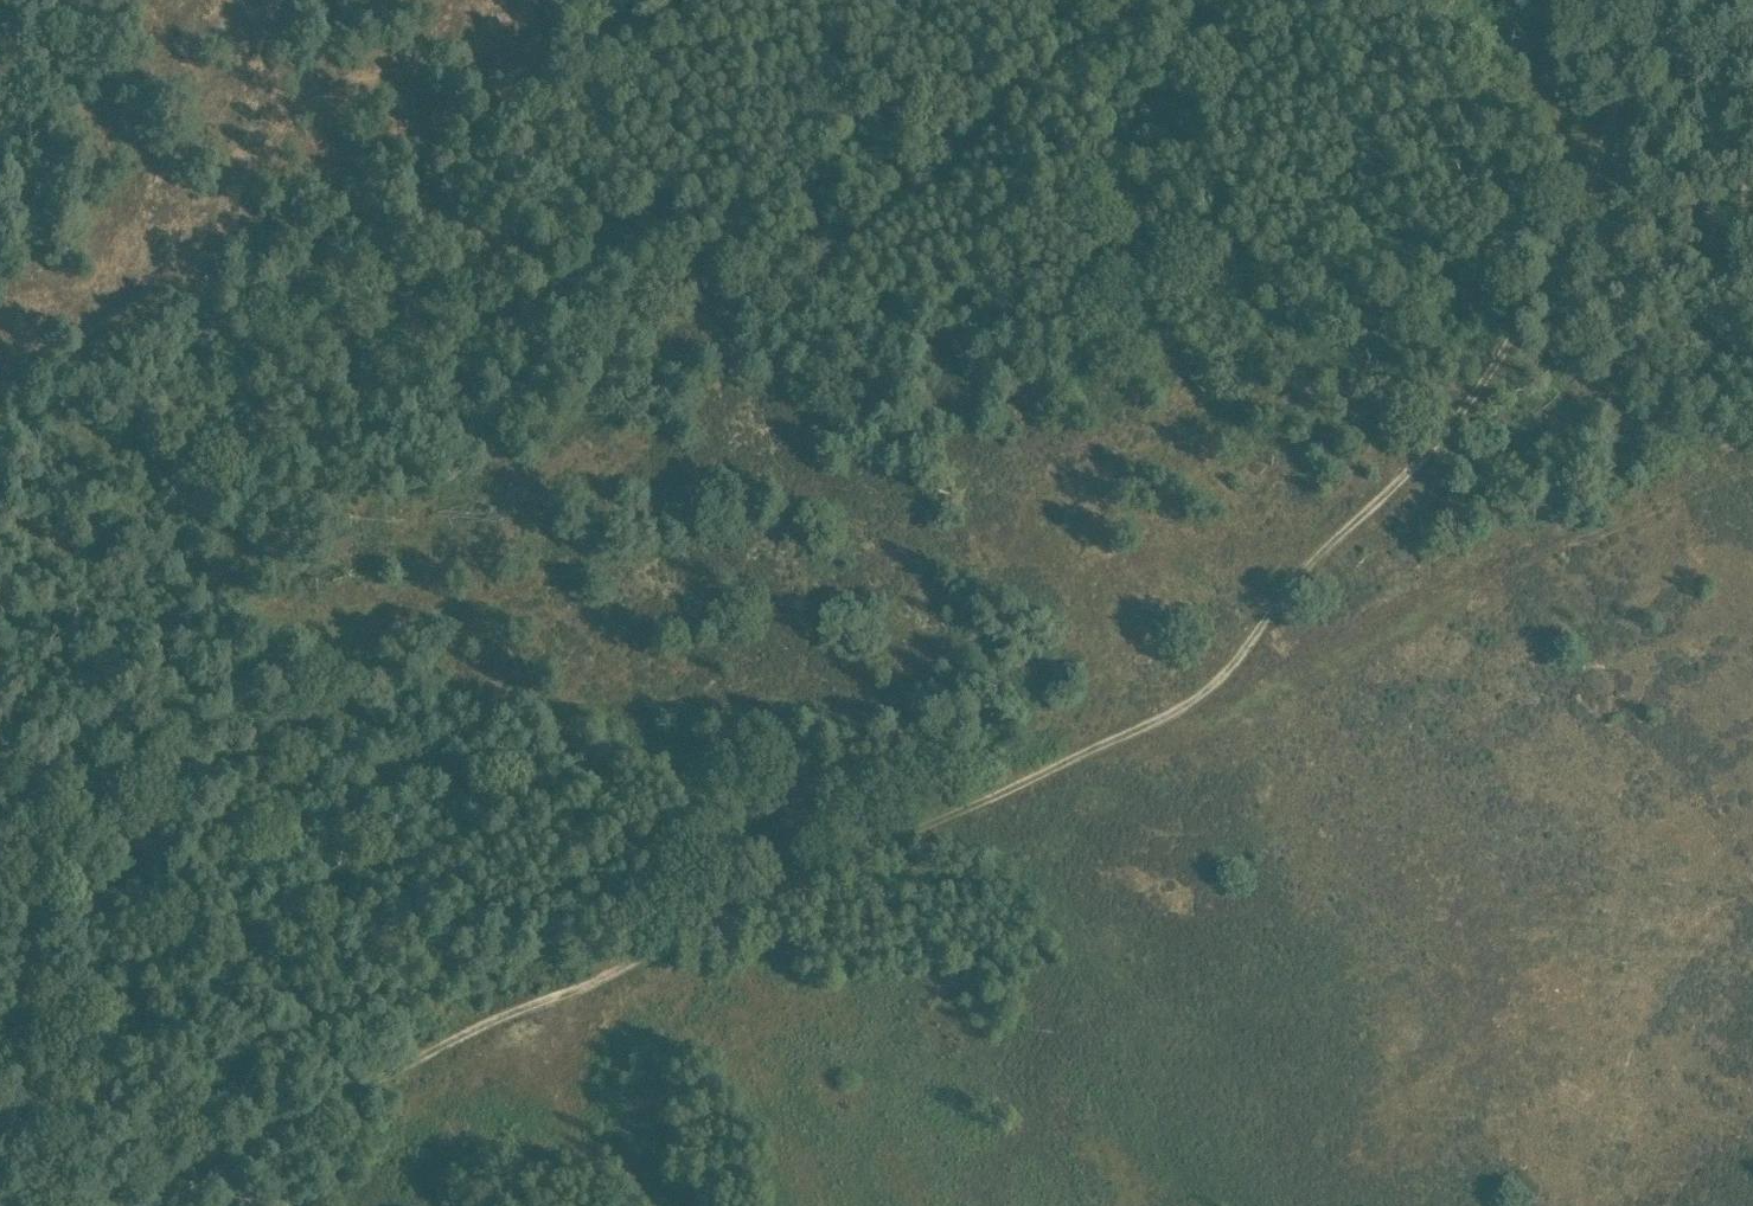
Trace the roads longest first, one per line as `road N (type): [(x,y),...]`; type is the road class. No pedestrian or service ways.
road 1 (track): [(1233,677),(488,1031),(164,1205)]
road 2 (track): [(1666,0),(1581,222),(1454,425),(1318,562),(1233,677)]
road 3 (track): [(1233,677),(1752,435)]

